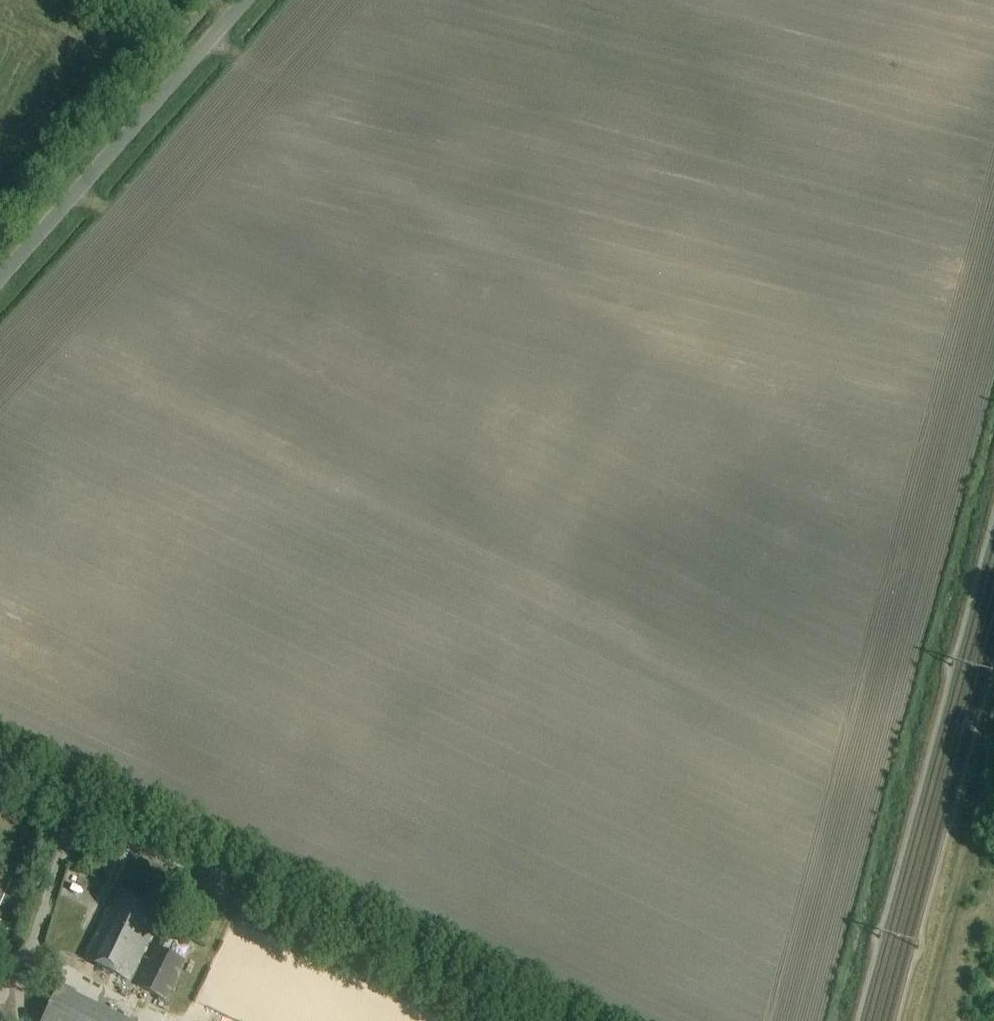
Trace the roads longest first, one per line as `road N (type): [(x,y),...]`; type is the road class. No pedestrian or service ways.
road 1 (unclassified): [(0,770),(531,1020)]
road 2 (unclassified): [(245,0),(0,280)]
road 3 (track): [(993,688),(914,1020)]

